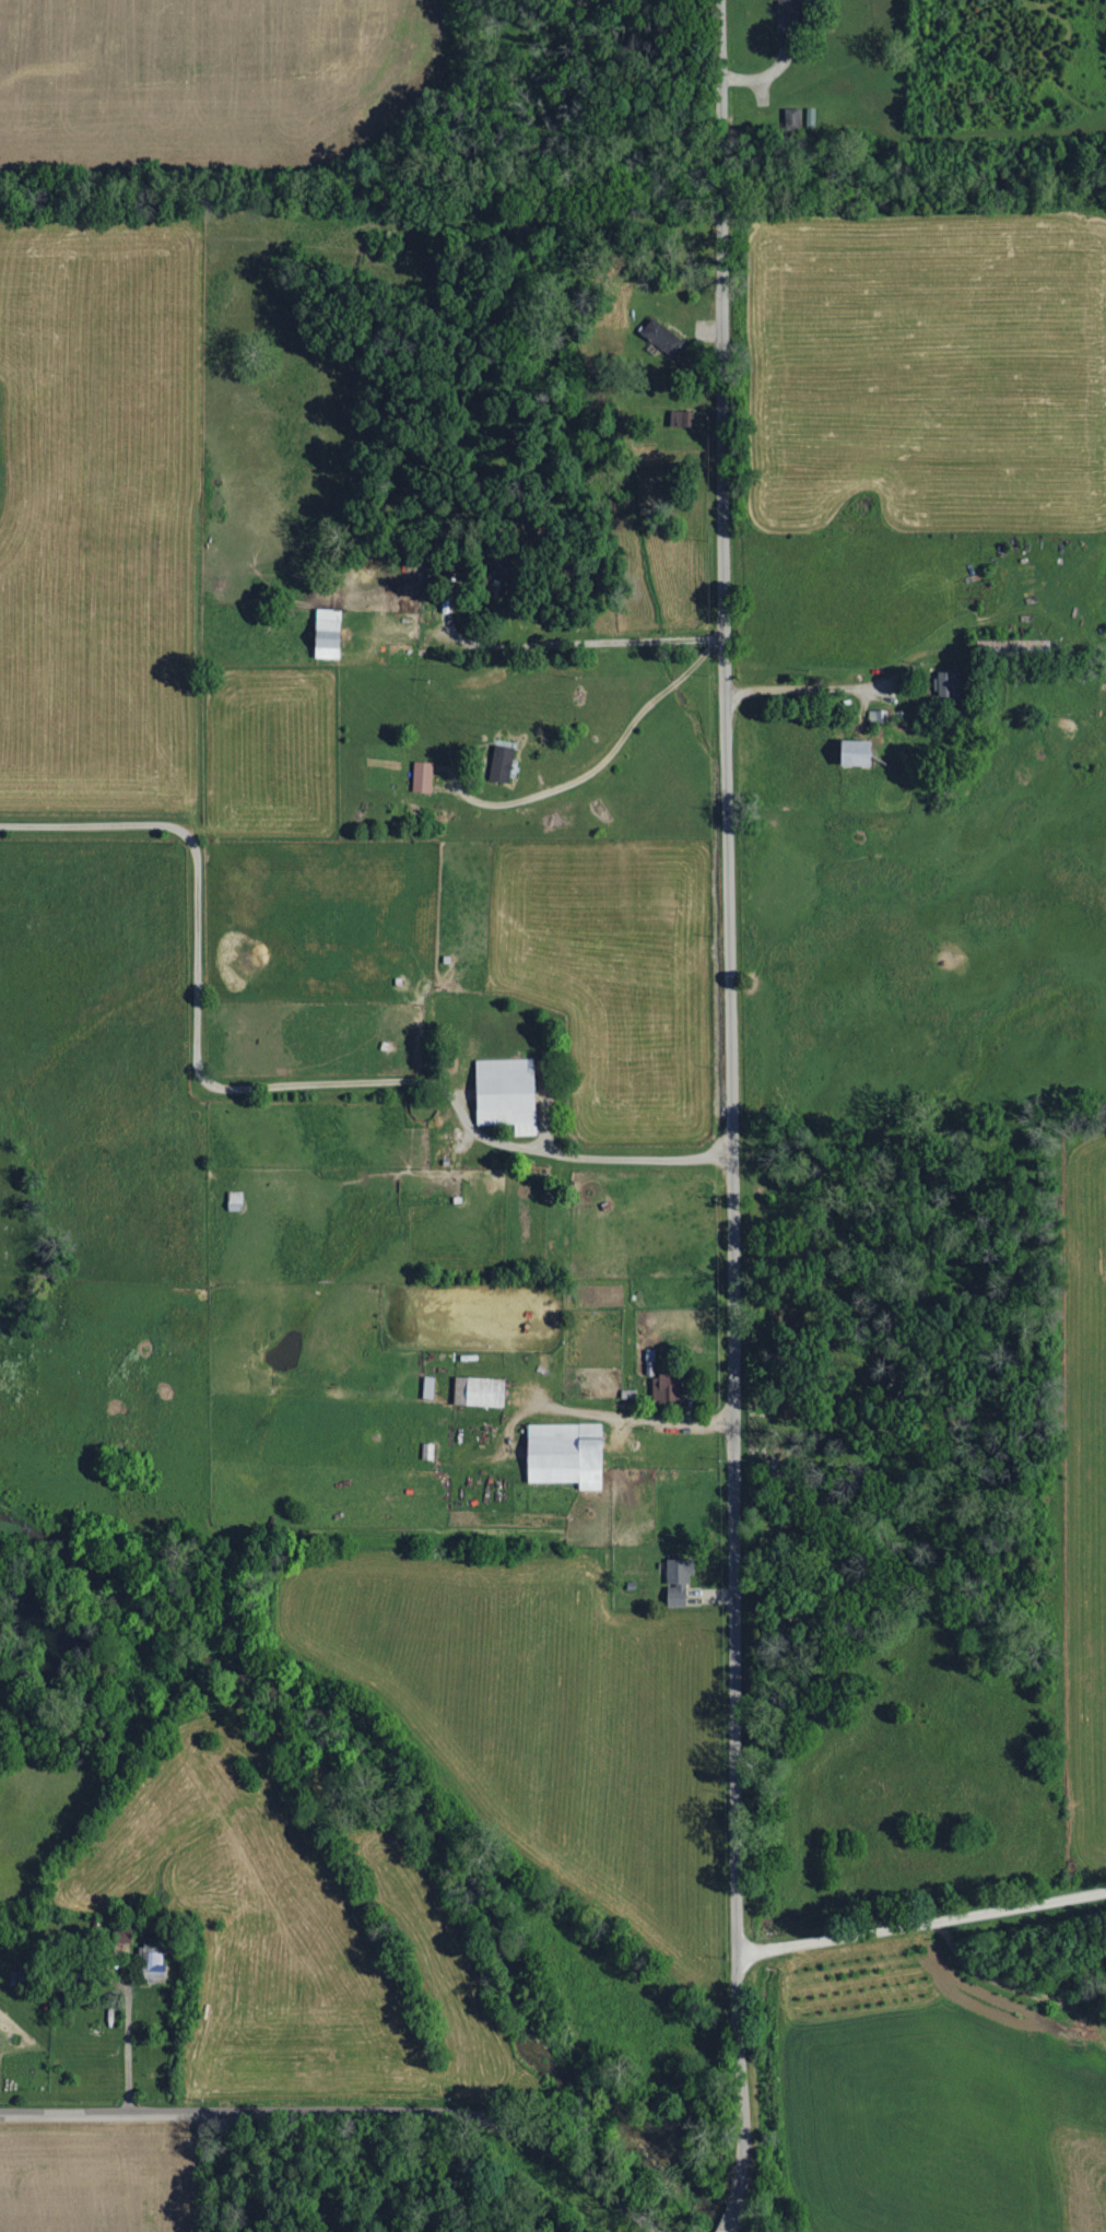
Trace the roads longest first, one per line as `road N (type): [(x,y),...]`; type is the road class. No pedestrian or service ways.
road 1 (residential): [(737,1950),(719,0)]
road 2 (tertiary): [(652,2231),(545,2147),(483,2117),(0,2114)]
road 3 (tertiary): [(737,1950),(1105,1885)]
road 4 (tertiary): [(734,2202),(737,1950)]

